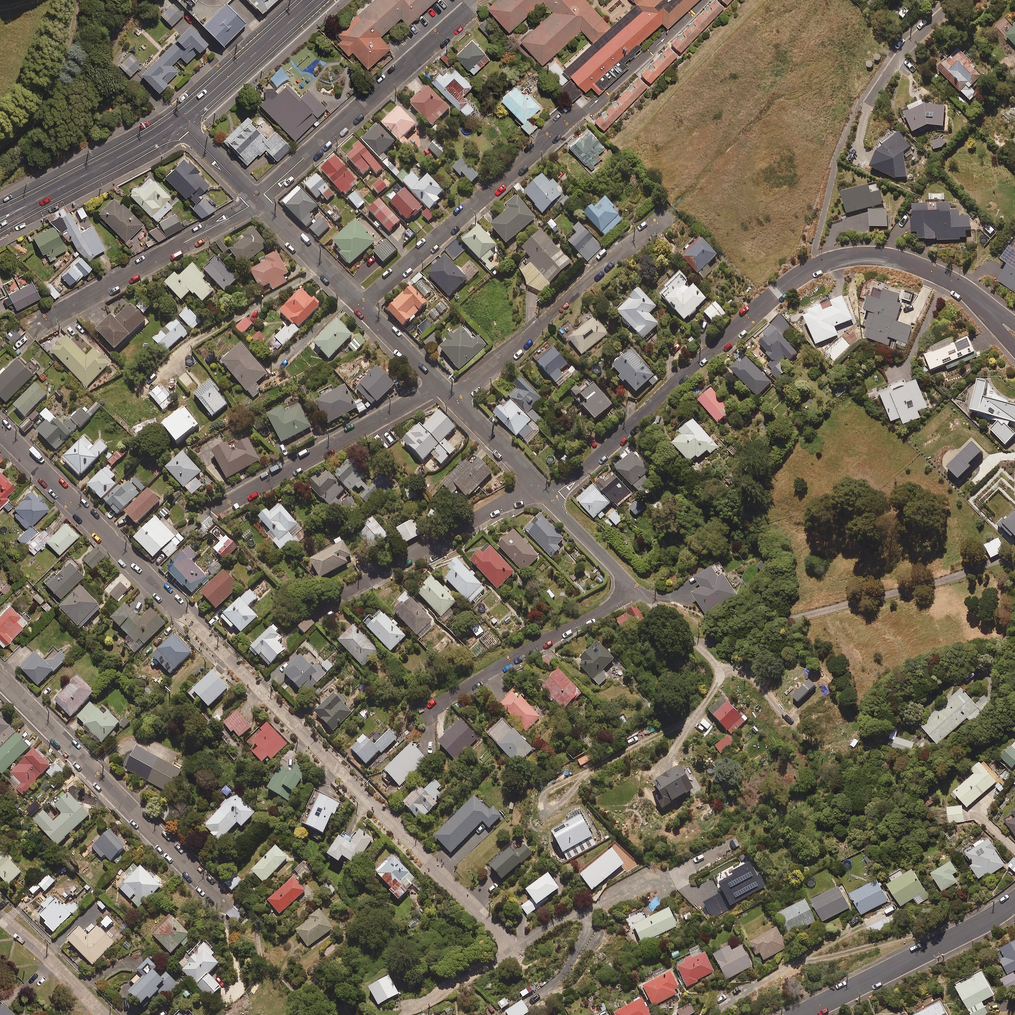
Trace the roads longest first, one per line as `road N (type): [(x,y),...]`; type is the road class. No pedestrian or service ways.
road 1 (residential): [(0,430),(514,950)]
road 2 (residential): [(551,500),(812,266),(879,254),(951,280),(978,299)]
road 3 (residential): [(0,678),(223,903)]
road 4 (residential): [(361,305),(578,115)]
road 5 (residential): [(255,200),(463,12)]
road 6 (residential): [(454,399),(661,219)]
road 7 (residential): [(439,385),(219,509)]
road 8 (residential): [(37,325),(255,200)]
road 9 (residential): [(537,485),(325,607)]
road 10 (residential): [(1014,901),(800,1014)]
road 11 (residential): [(635,592),(428,712)]
road 12 (secondary): [(178,121),(0,219)]
road 13 (residential): [(523,805),(695,717)]
road 14 (secondary): [(313,0),(178,121)]
road 15 (residential): [(635,592),(718,667),(719,680),(695,717)]
road 16 (residential): [(255,200),(361,305)]
road 17 (residential): [(0,918),(103,1014)]
road 18 (residential): [(958,0),(907,46),(870,98)]
road 19 (residential): [(403,1014),(514,950)]
road 20 (residential): [(551,500),(635,592)]

